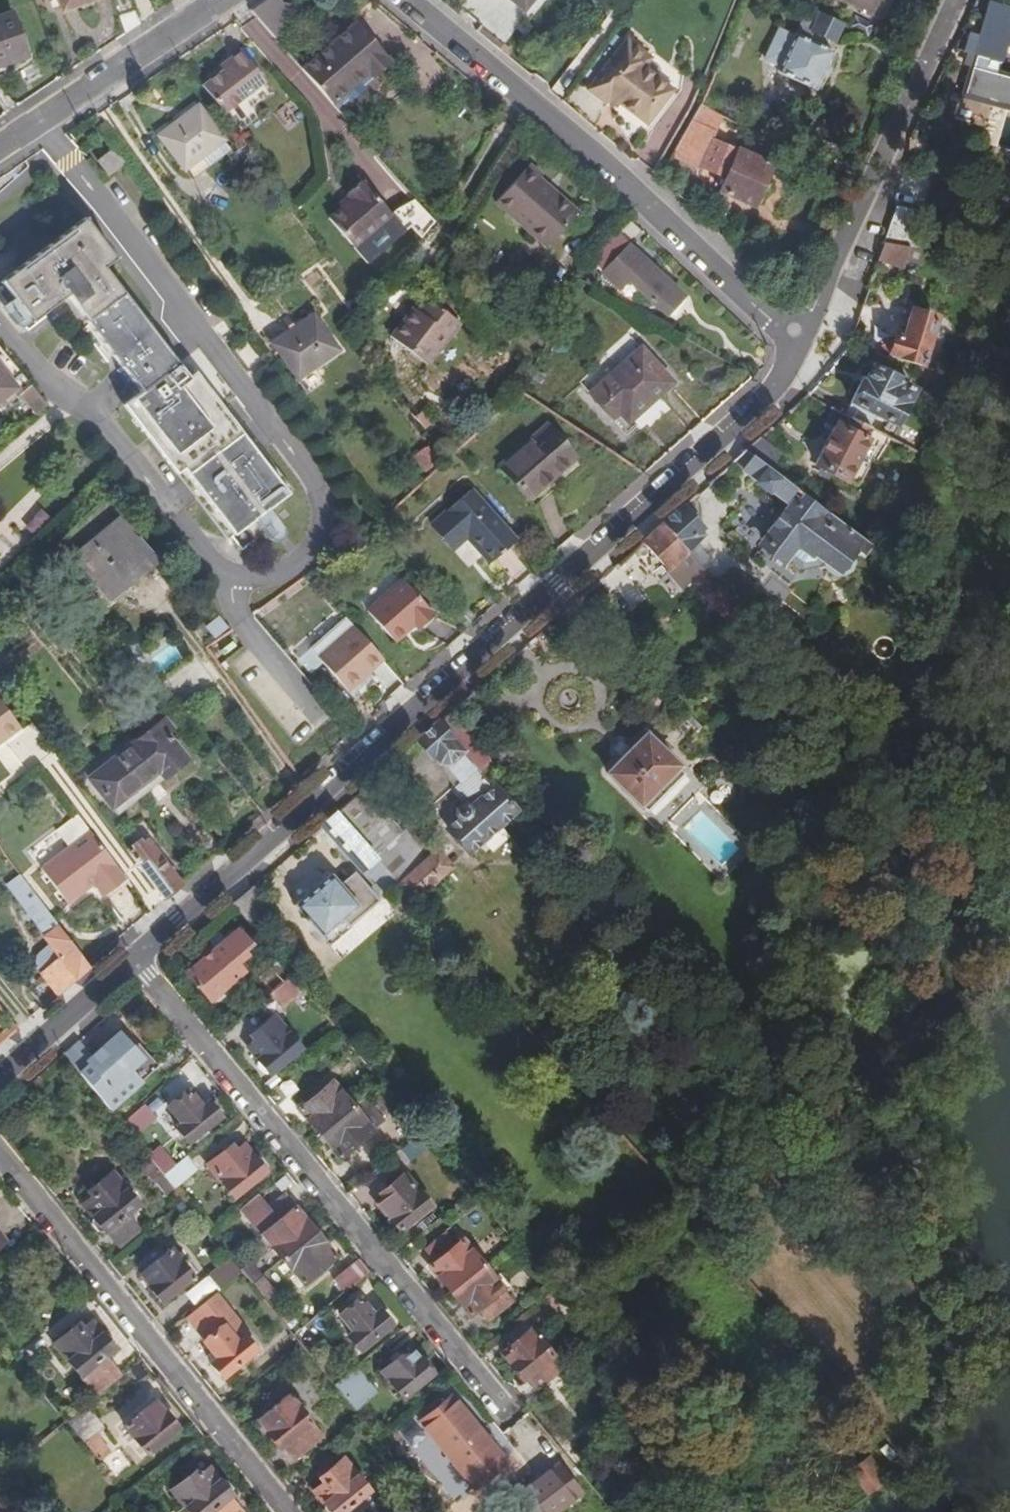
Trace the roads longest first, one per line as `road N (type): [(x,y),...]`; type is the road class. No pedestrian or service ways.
road 1 (residential): [(795,331),(781,382),(135,958)]
road 2 (residential): [(135,958),(513,1413)]
road 3 (residential): [(411,0),(642,197),(771,321),(795,331)]
road 4 (residential): [(0,1154),(291,1511)]
road 5 (residential): [(954,0),(795,331)]
road 6 (residential): [(0,148),(224,0)]
road 7 (residential): [(135,958),(0,1078)]

